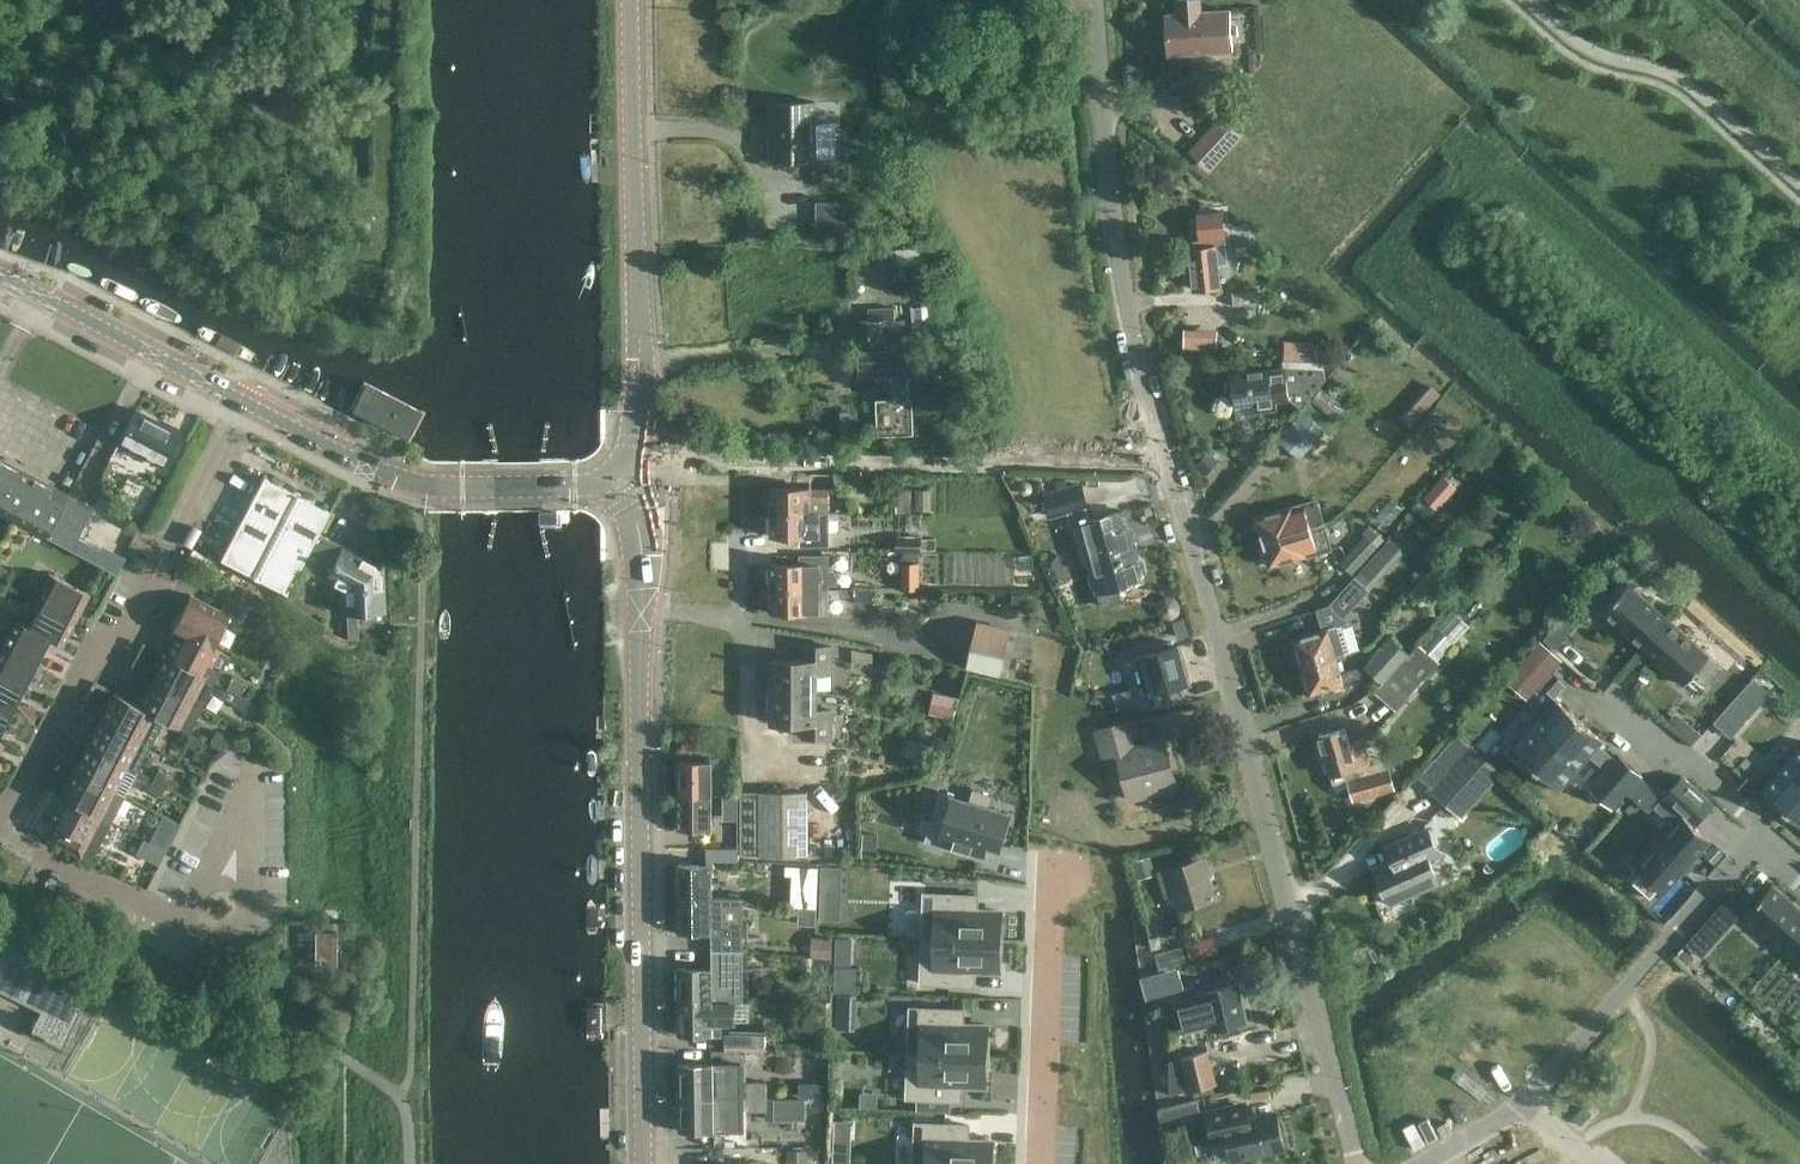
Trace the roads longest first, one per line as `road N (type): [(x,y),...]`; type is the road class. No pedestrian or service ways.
road 1 (residential): [(1356,1163),(1221,637),(1163,460)]
road 2 (tertiary): [(621,470),(644,552),(646,1163)]
road 3 (tertiary): [(437,483),(351,456),(0,271)]
road 4 (tertiary): [(621,470),(634,449),(642,383),(632,0)]
road 5 (unclassified): [(1163,460),(1121,268),(1096,0)]
road 6 (residential): [(1527,1103),(1761,830)]
road 7 (unclassified): [(4,830),(94,651),(122,645),(159,561)]
road 8 (residential): [(1038,1163),(1050,853)]
road 9 (residential): [(211,934),(4,830)]
road 10 (residential): [(1761,830),(1611,695)]
road 11 (tertiary): [(437,483),(575,483),(621,470)]
road 12 (residential): [(1419,1163),(1527,1103)]

